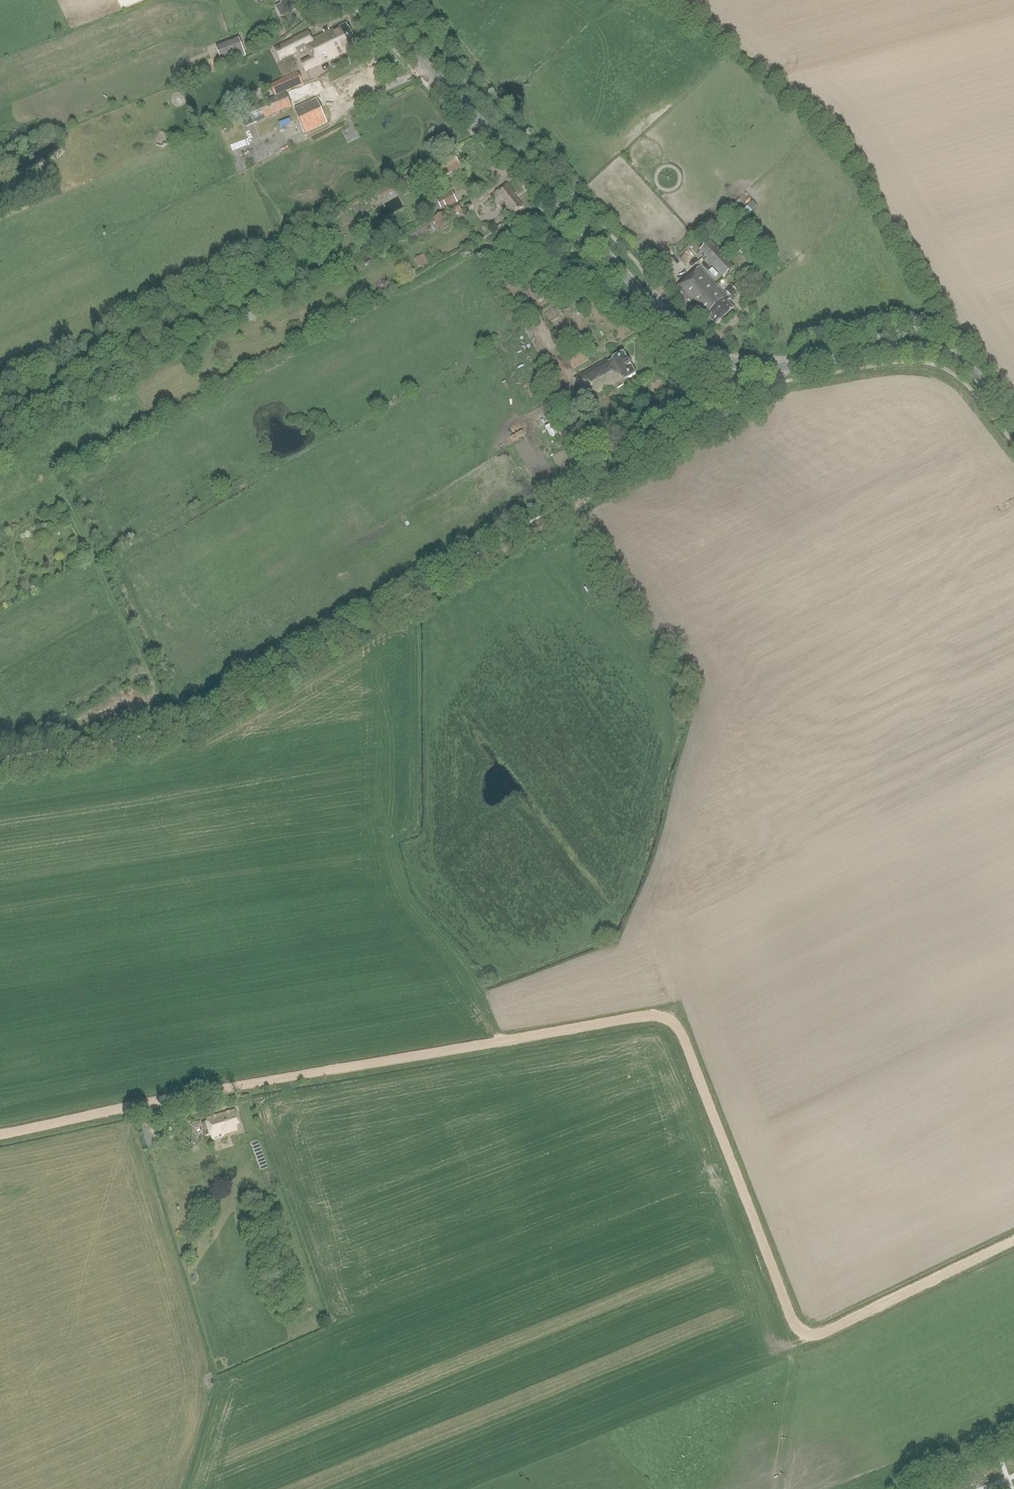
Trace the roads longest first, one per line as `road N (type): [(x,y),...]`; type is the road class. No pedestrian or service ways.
road 1 (track): [(1013,1242),(805,1336),(679,1028),(652,1015),(0,1137)]
road 2 (track): [(611,482),(179,737),(0,764)]
road 3 (tertiary): [(363,0),(676,327),(726,365)]
road 4 (tertiary): [(789,366),(890,350),(941,352),(972,371),(1013,423)]
road 5 (track): [(727,413),(611,482)]

